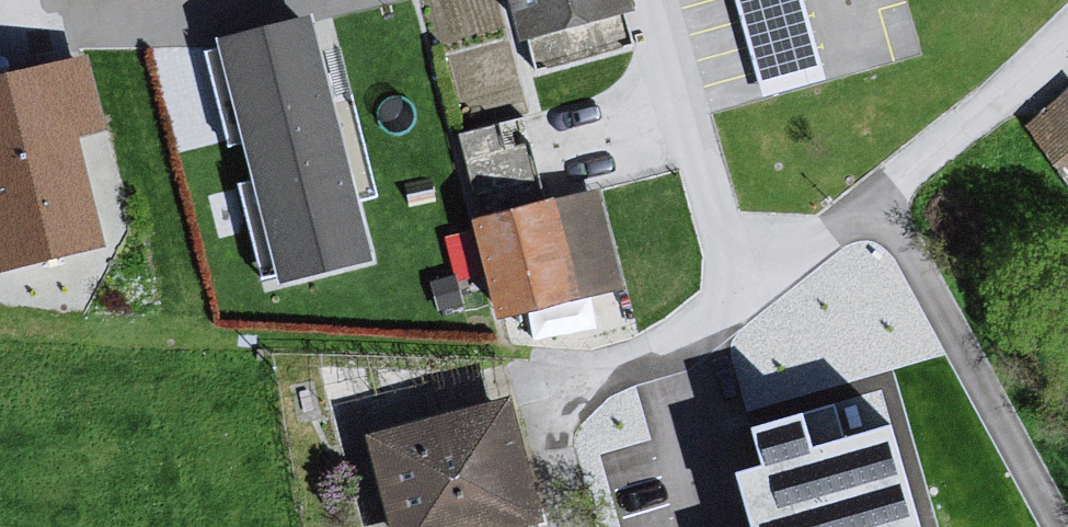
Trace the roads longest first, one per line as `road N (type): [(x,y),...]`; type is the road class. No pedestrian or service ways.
road 1 (residential): [(659,0),(731,244),(752,266),(783,267),(1067,53)]

